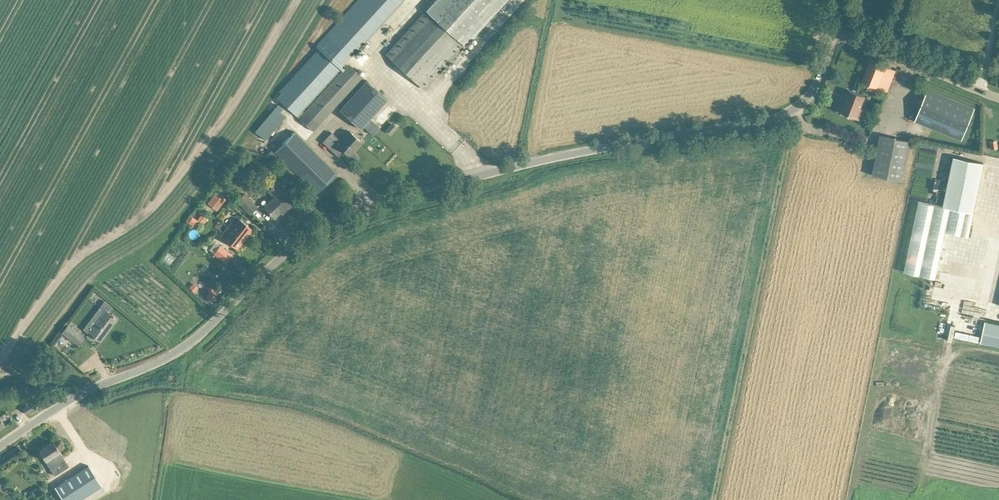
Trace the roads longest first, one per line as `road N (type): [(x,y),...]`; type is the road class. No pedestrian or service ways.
road 1 (unclassified): [(0,446),(60,406),(180,349),(339,217),(406,191),(786,114),(808,101),(823,75),(835,29)]
road 2 (unclassified): [(998,95),(835,29)]

